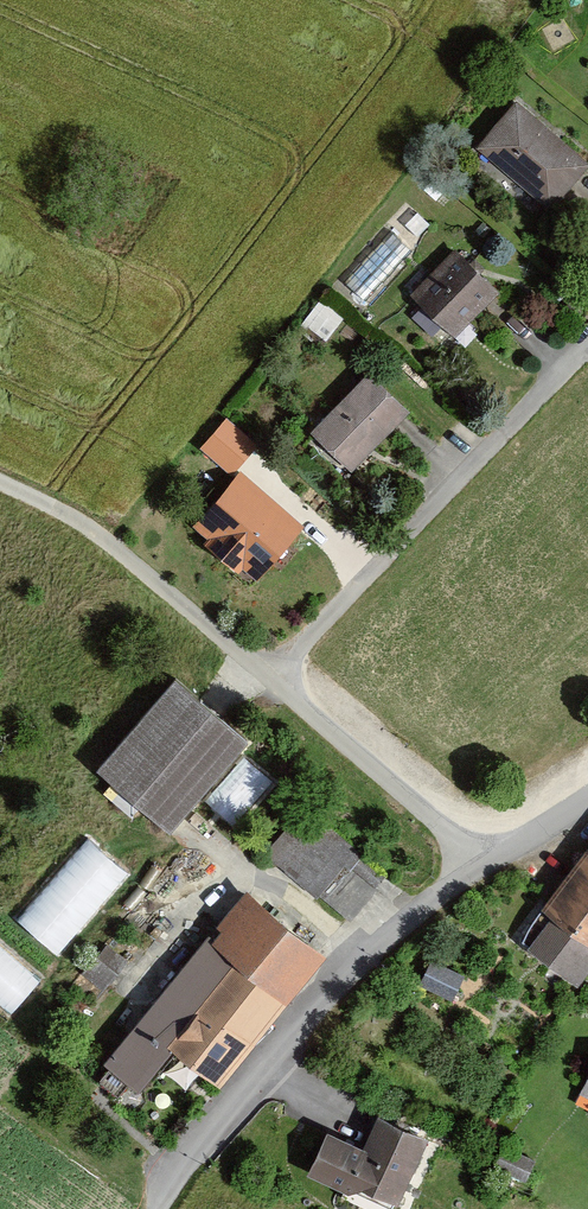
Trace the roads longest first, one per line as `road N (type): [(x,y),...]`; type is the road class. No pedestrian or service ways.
road 1 (residential): [(482,865),(331,984),(161,1208)]
road 2 (residential): [(587,349),(271,674)]
road 3 (residential): [(482,865),(271,674)]
road 4 (residential): [(271,674),(99,537),(50,514)]
road 5 (residential): [(587,799),(482,865)]

